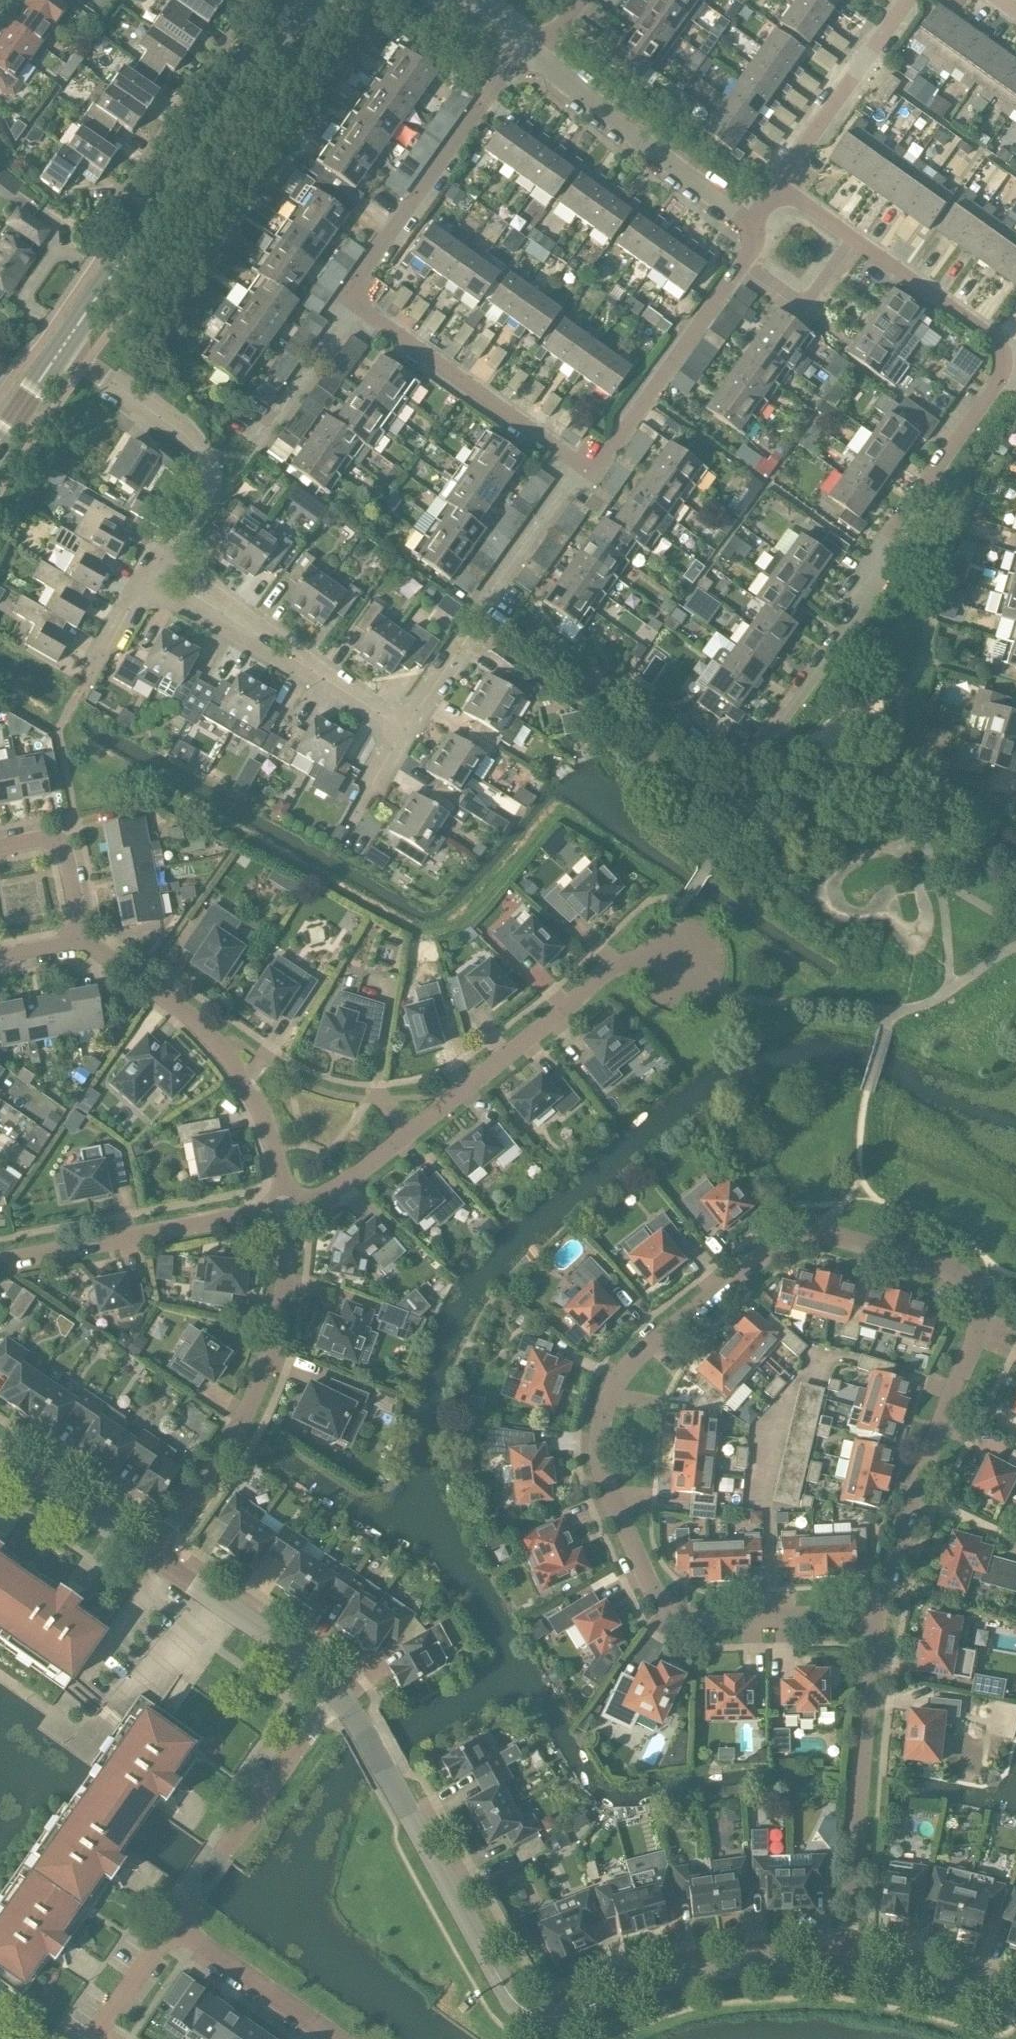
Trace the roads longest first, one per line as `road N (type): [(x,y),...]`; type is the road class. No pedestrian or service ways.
road 1 (residential): [(879,1623),(666,1617),(616,1519),(602,1465),(602,1423),(638,1355),(772,1250),(807,1235),(952,1273),(973,1292)]
road 2 (residential): [(846,1960),(725,1968),(628,1990),(567,2015),(524,2009),(338,1692)]
road 3 (residential): [(791,712),(863,606),(874,563),(1004,363),(992,337),(851,240)]
road 4 (residential): [(591,469),(354,304),(529,47)]
road 5 (residential): [(678,963),(615,969),(335,1192),(285,1212)]
road 6 (residential): [(285,1212),(287,1257),(268,1365),(154,1556)]
road 7 (residential): [(77,939),(223,1049),(273,1142),(285,1212)]
road 8 (residential): [(973,1292),(979,1324),(919,1480),(879,1623)]
road 9 (residential): [(846,1960),(879,1623)]
road 10 (tertiary): [(65,344),(255,64)]
road 11 (residential): [(156,571),(203,499),(199,452),(65,344)]
road 12 (residential): [(405,728),(156,571)]
road 13 (residential): [(285,1212),(0,1266)]
road 14 (residential): [(750,231),(529,47)]
road 15 (residential): [(175,1924),(338,1692)]
road 16 (residential): [(591,469),(745,263)]
road 17 (residential): [(338,1692),(154,1556)]
road 18 (residential): [(780,186),(910,0)]
road 19 (residential): [(471,638),(498,603),(489,598),(591,469)]
road 20 (residential): [(337,2038),(175,1924)]
road 21 (residential): [(154,1556),(0,1458)]
road 22 (residential): [(1015,2002),(909,1968),(846,1960)]
road 23 (residential): [(0,851),(62,841),(77,939)]
road 24 (residential): [(745,263),(794,298),(812,295),(851,240)]
road 25 (residential): [(92,2038),(175,1924)]

